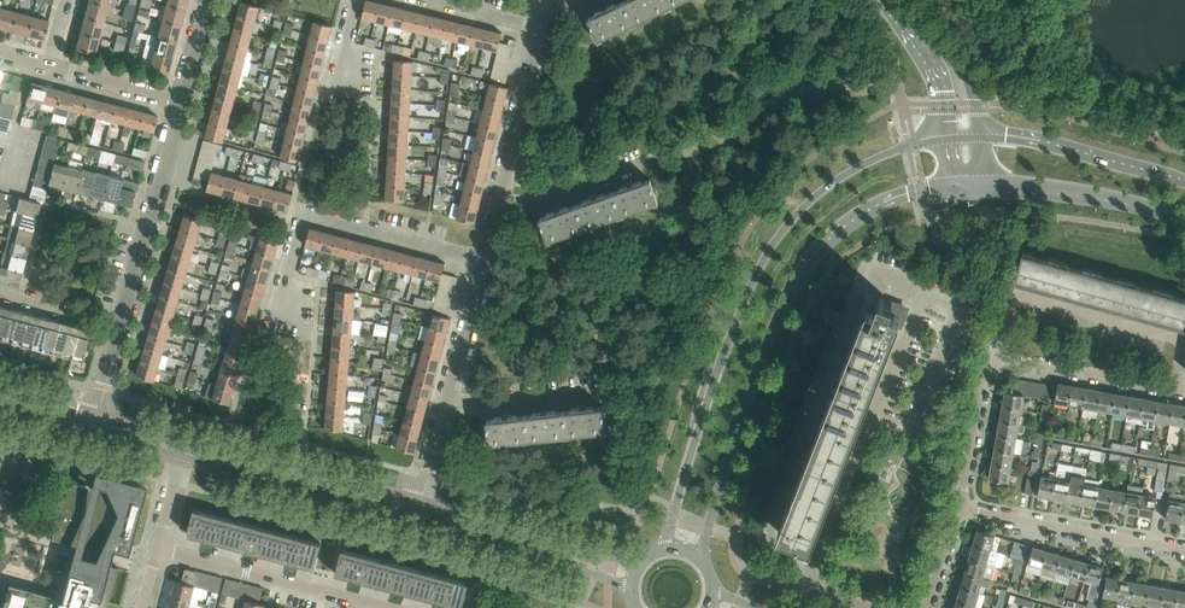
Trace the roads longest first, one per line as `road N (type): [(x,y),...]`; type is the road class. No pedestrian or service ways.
road 1 (tertiary): [(945,136),(844,168),(776,233),(751,275),(661,552)]
road 2 (tertiary): [(703,565),(761,362),(808,264),(862,214),(950,187)]
road 3 (residential): [(97,417),(181,102)]
road 4 (residential): [(286,319),(306,210),(485,257)]
road 5 (unclassified): [(419,504),(186,441)]
road 6 (unclassified): [(182,456),(414,518)]
road 7 (residential): [(386,607),(158,546)]
road 8 (unclassified): [(648,559),(419,504)]
road 9 (unclassified): [(414,518),(535,553),(634,594)]
road 10 (residential): [(959,508),(1184,550)]
road 11 (secondary): [(1184,181),(1052,143),(980,133)]
road 12 (secondary): [(983,187),(1075,195),(1184,218)]
road 13 (residential): [(1010,299),(1020,293),(1177,337),(1184,347)]
road 14 (residential): [(999,356),(1177,390)]
road 15 (residential): [(501,199),(540,28)]
road 16 (secondary): [(980,133),(977,106),(957,65),(891,0)]
road 17 (unclassified): [(959,508),(986,371),(999,356)]
road 18 (secondary): [(883,0),(941,92),(945,136)]
road 19 (residential): [(448,397),(492,404),(597,393)]
road 20 (residential): [(501,199),(544,200),(642,166)]
road 21 (residential): [(448,397),(485,257)]
road 22 (residential): [(181,102),(48,67)]

